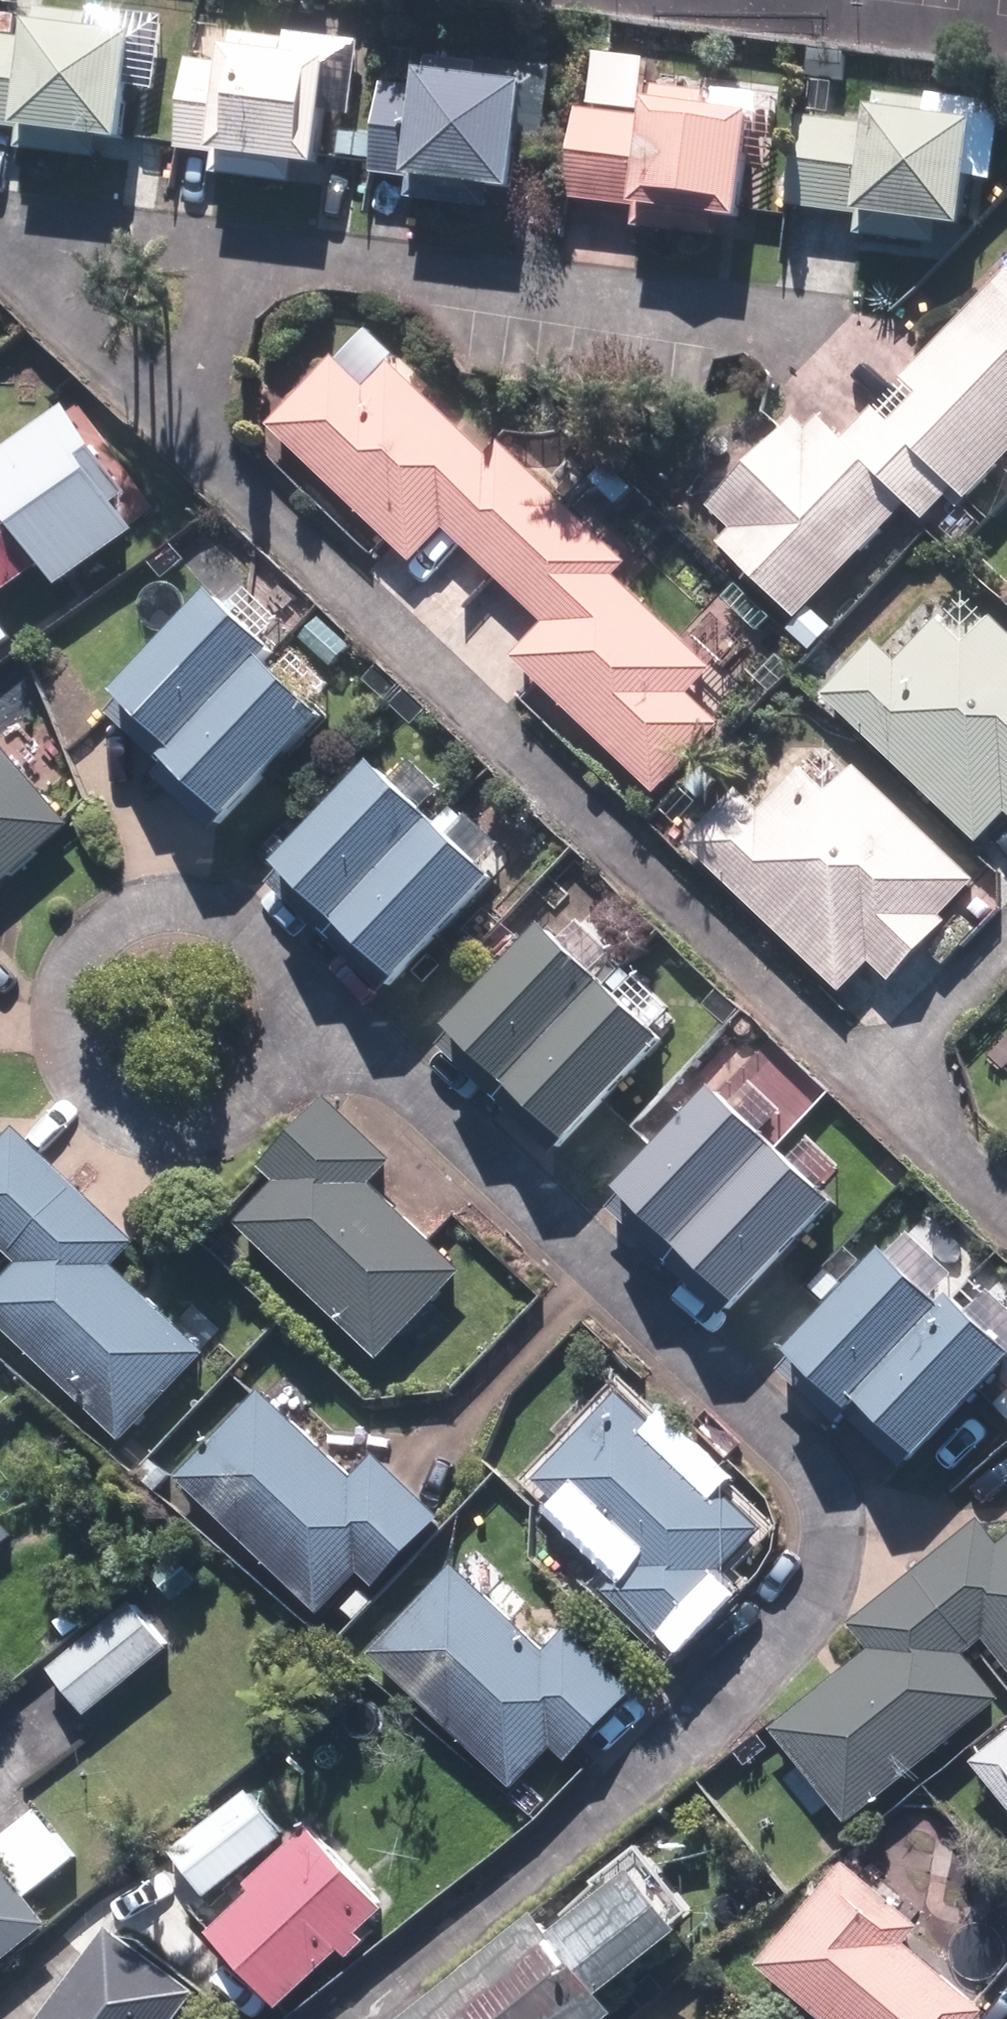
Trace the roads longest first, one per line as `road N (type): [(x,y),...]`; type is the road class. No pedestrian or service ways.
road 1 (residential): [(305,1019),(833,1537),(704,1699),(364,2018)]
road 2 (residential): [(305,1019),(178,1138),(117,1146),(35,1116),(10,1037)]
road 3 (residential): [(10,1037),(123,917),(197,925),(305,1019)]
road 4 (residential): [(1006,938),(874,1085)]
road 5 (residential): [(252,251),(176,418)]

